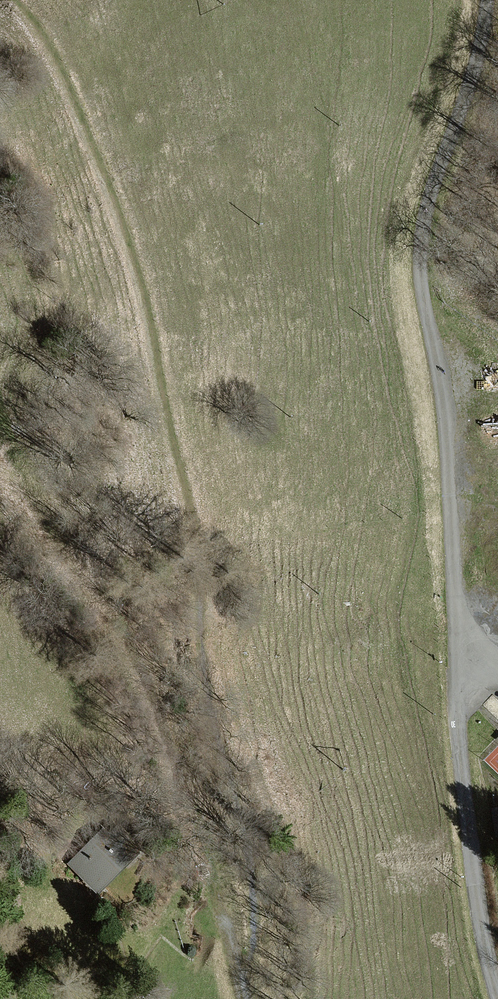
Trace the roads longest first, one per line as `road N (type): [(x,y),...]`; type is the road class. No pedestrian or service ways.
road 1 (track): [(1,0),(34,39),(112,215),(176,491),(180,647),(242,901),(236,977)]
road 2 (track): [(485,0),(419,284),(463,605),(481,673)]
road 3 (track): [(0,420),(21,475),(124,653),(210,844)]
road 4 (unclassified): [(497,673),(470,678),(459,702),(497,998)]
road 5 (track): [(236,977),(210,844)]

